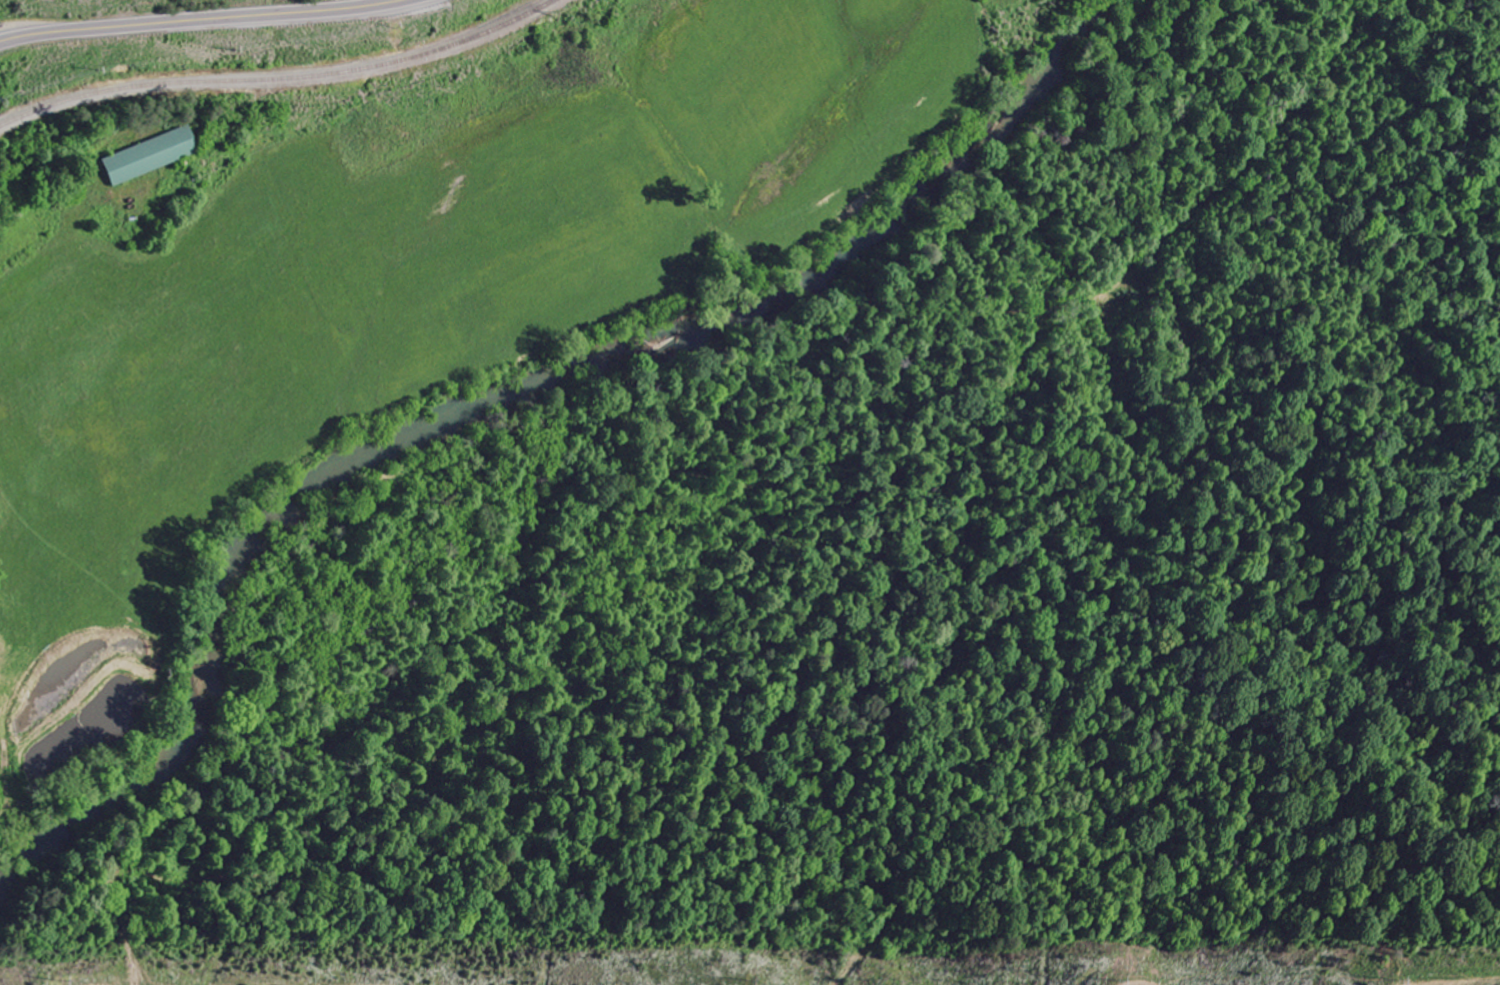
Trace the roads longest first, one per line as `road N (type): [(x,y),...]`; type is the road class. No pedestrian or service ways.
road 1 (secondary): [(0,44),(81,31),(349,16),(427,0)]

